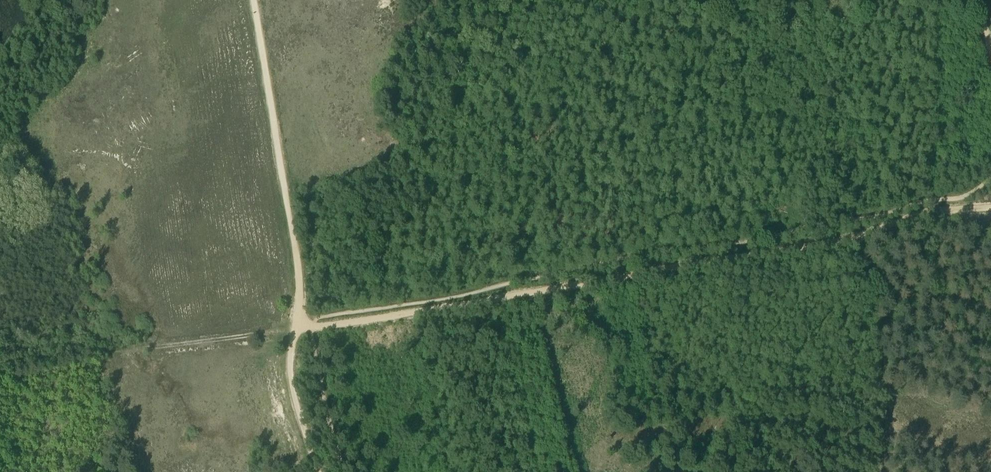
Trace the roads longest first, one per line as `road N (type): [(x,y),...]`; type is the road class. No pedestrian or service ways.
road 1 (track): [(990,205),(914,215),(834,241),(294,328)]
road 2 (track): [(294,328),(295,230),(255,0)]
road 3 (track): [(294,328),(14,363)]
road 4 (track): [(321,471),(291,384),(294,328)]

